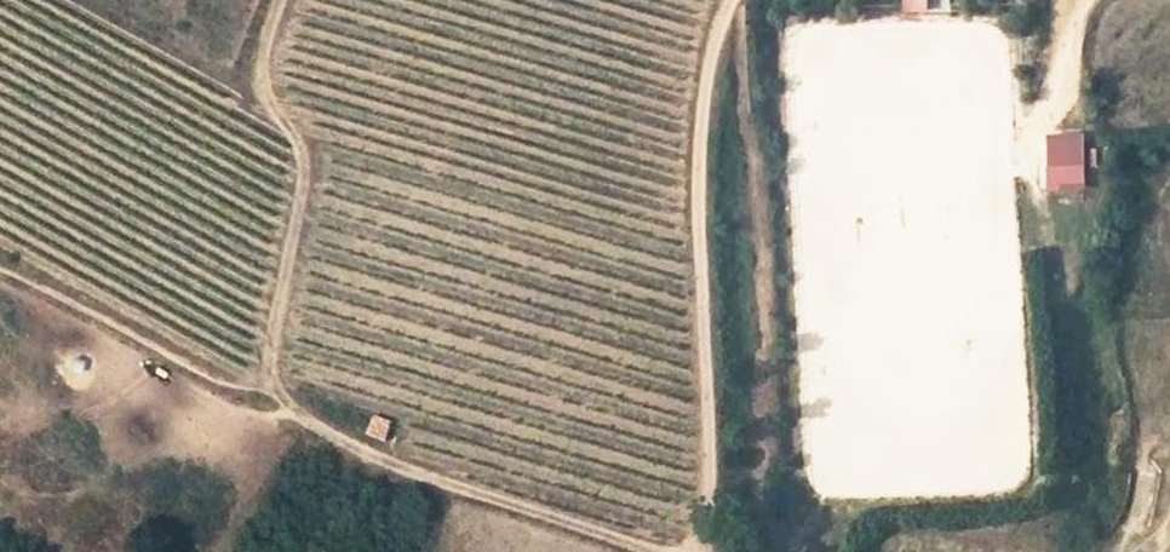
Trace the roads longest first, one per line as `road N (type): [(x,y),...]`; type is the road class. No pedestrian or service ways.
road 1 (track): [(0,225),(263,381),(344,449),(637,551)]
road 2 (track): [(707,551),(699,154),(715,36),(737,0)]
road 3 (track): [(263,381),(295,195),(291,159),(260,84),(277,0)]

